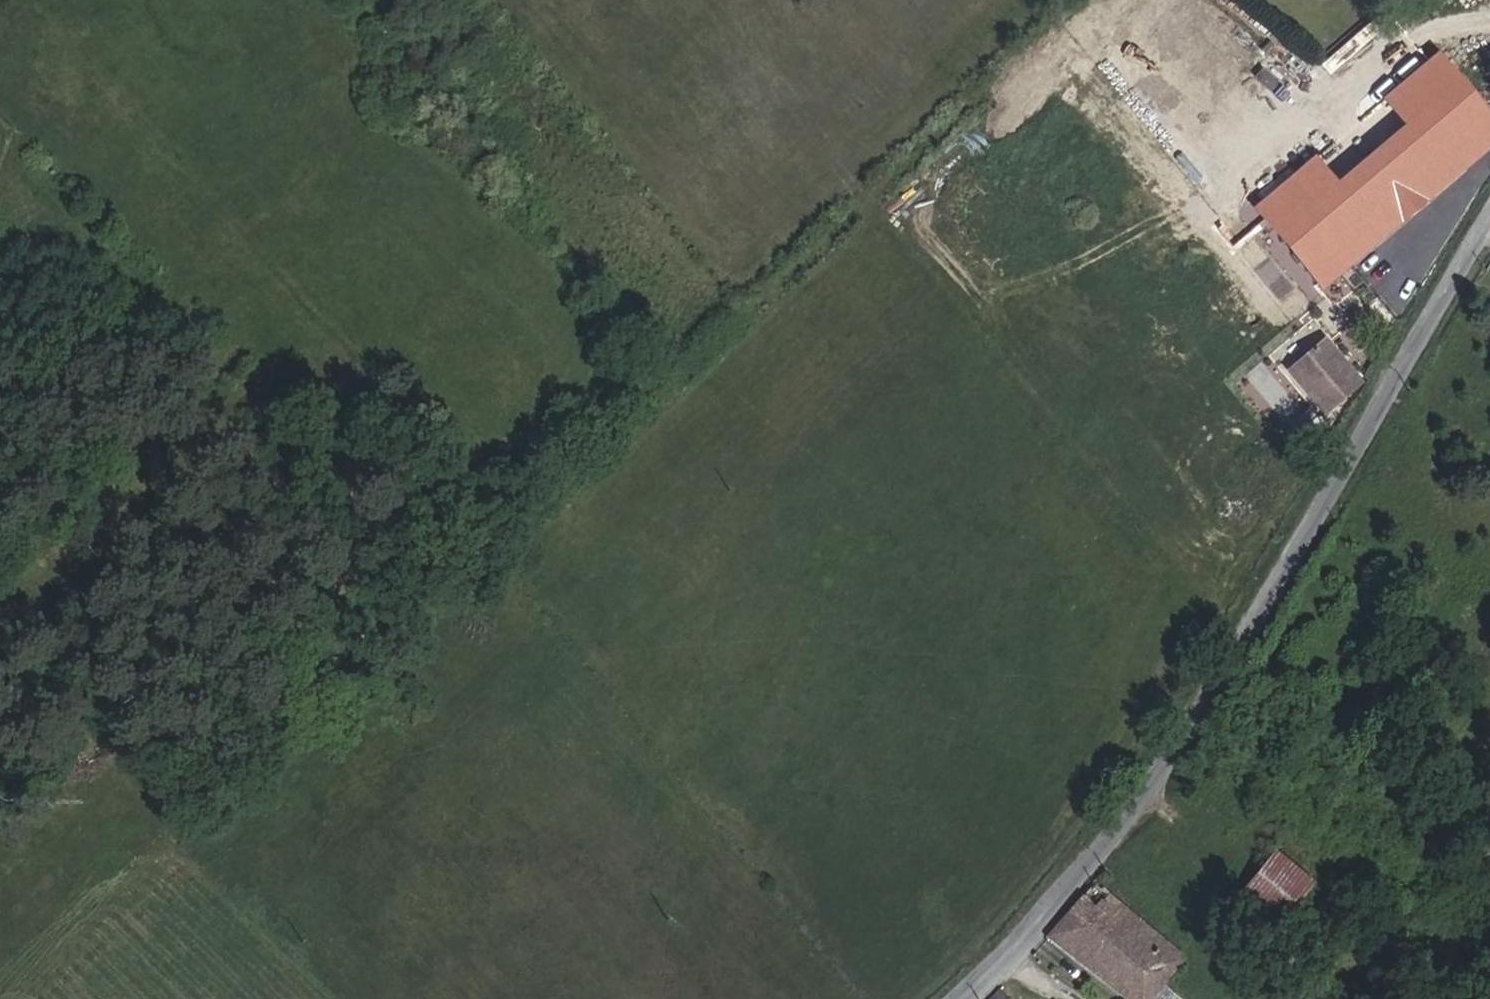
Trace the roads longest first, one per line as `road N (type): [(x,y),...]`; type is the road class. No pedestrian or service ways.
road 1 (residential): [(1489,289),(1170,788),(971,998)]

